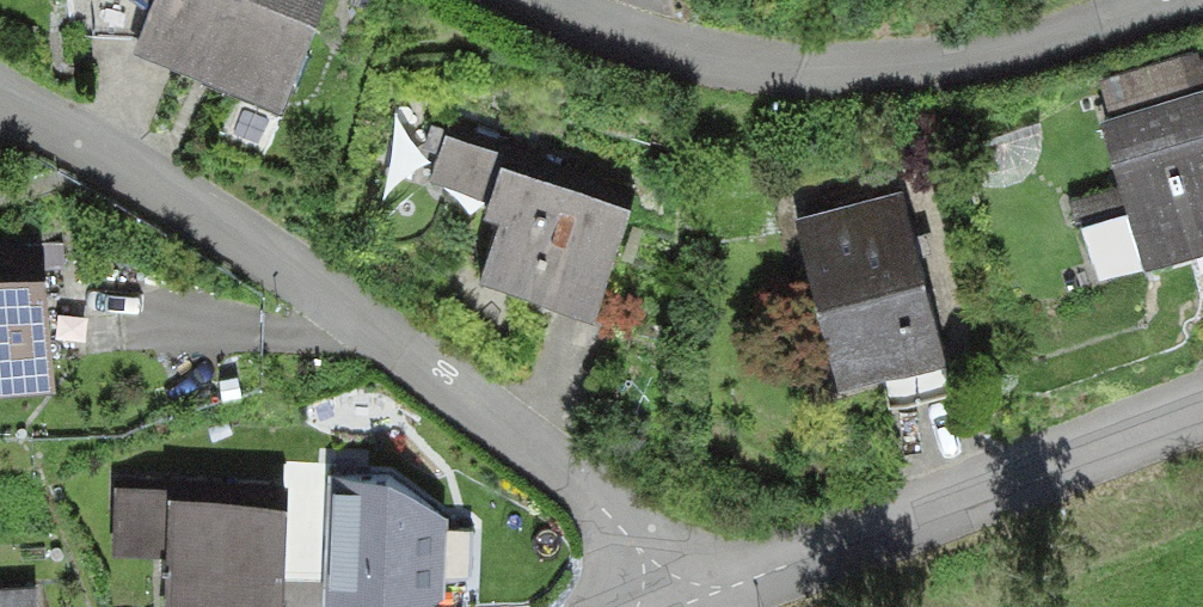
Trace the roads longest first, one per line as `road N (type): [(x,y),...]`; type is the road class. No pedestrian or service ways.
road 1 (residential): [(0,105),(305,273),(579,484),(665,591)]
road 2 (residential): [(1160,0),(992,52),(775,71),(602,27),(546,0)]
road 3 (residential): [(1202,413),(739,585),(665,591)]

